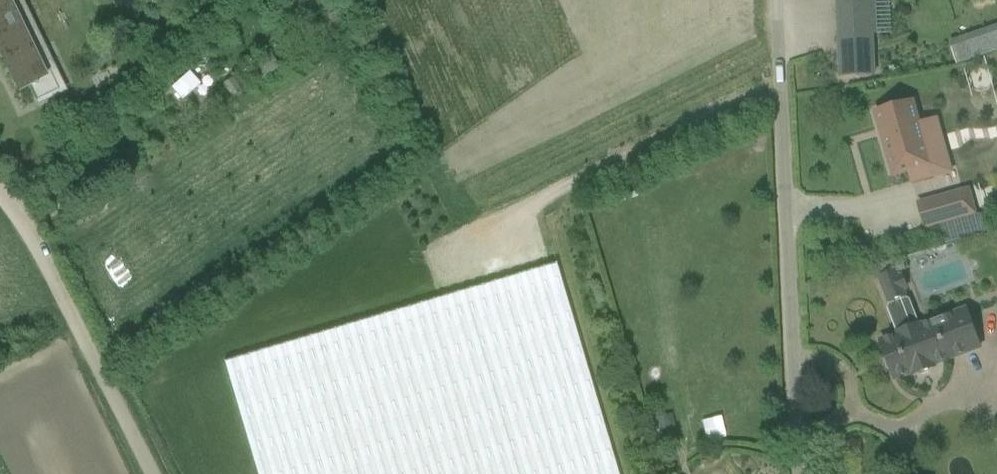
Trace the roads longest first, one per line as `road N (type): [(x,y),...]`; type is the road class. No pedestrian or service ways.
road 1 (unclassified): [(799,473),(778,0)]
road 2 (track): [(155,473),(50,260),(0,191)]

